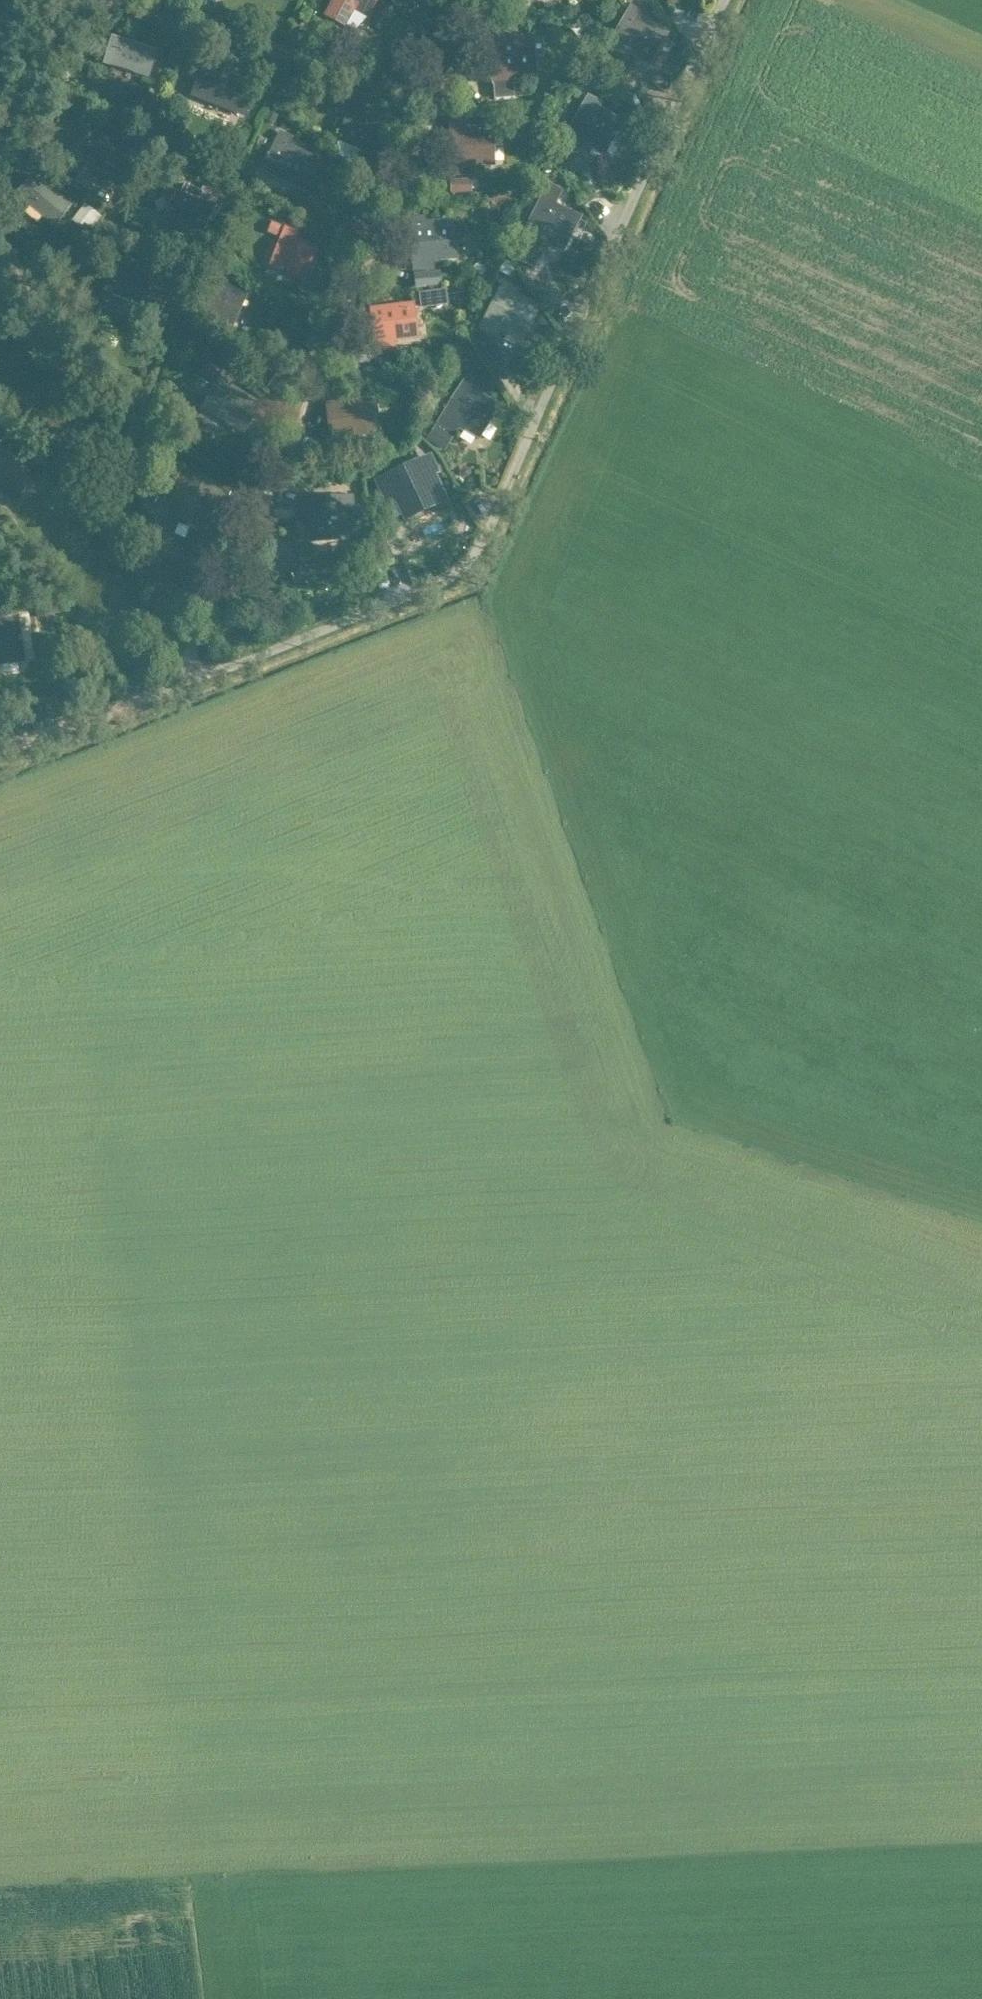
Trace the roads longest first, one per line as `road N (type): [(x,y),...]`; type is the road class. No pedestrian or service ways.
road 1 (residential): [(181,687),(452,579),(475,557),(727,0)]
road 2 (residential): [(181,687),(440,104)]
road 3 (residential): [(440,104),(106,0)]
road 4 (residential): [(64,324),(166,103)]
road 5 (residential): [(0,754),(181,687)]

